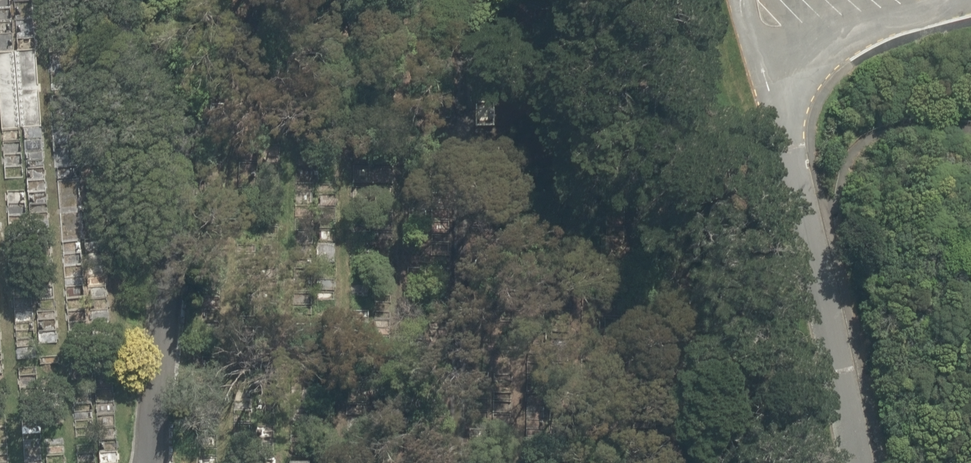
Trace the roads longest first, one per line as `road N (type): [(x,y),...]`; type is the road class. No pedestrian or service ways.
road 1 (track): [(657,115),(178,115)]
road 2 (track): [(458,462),(465,0)]

